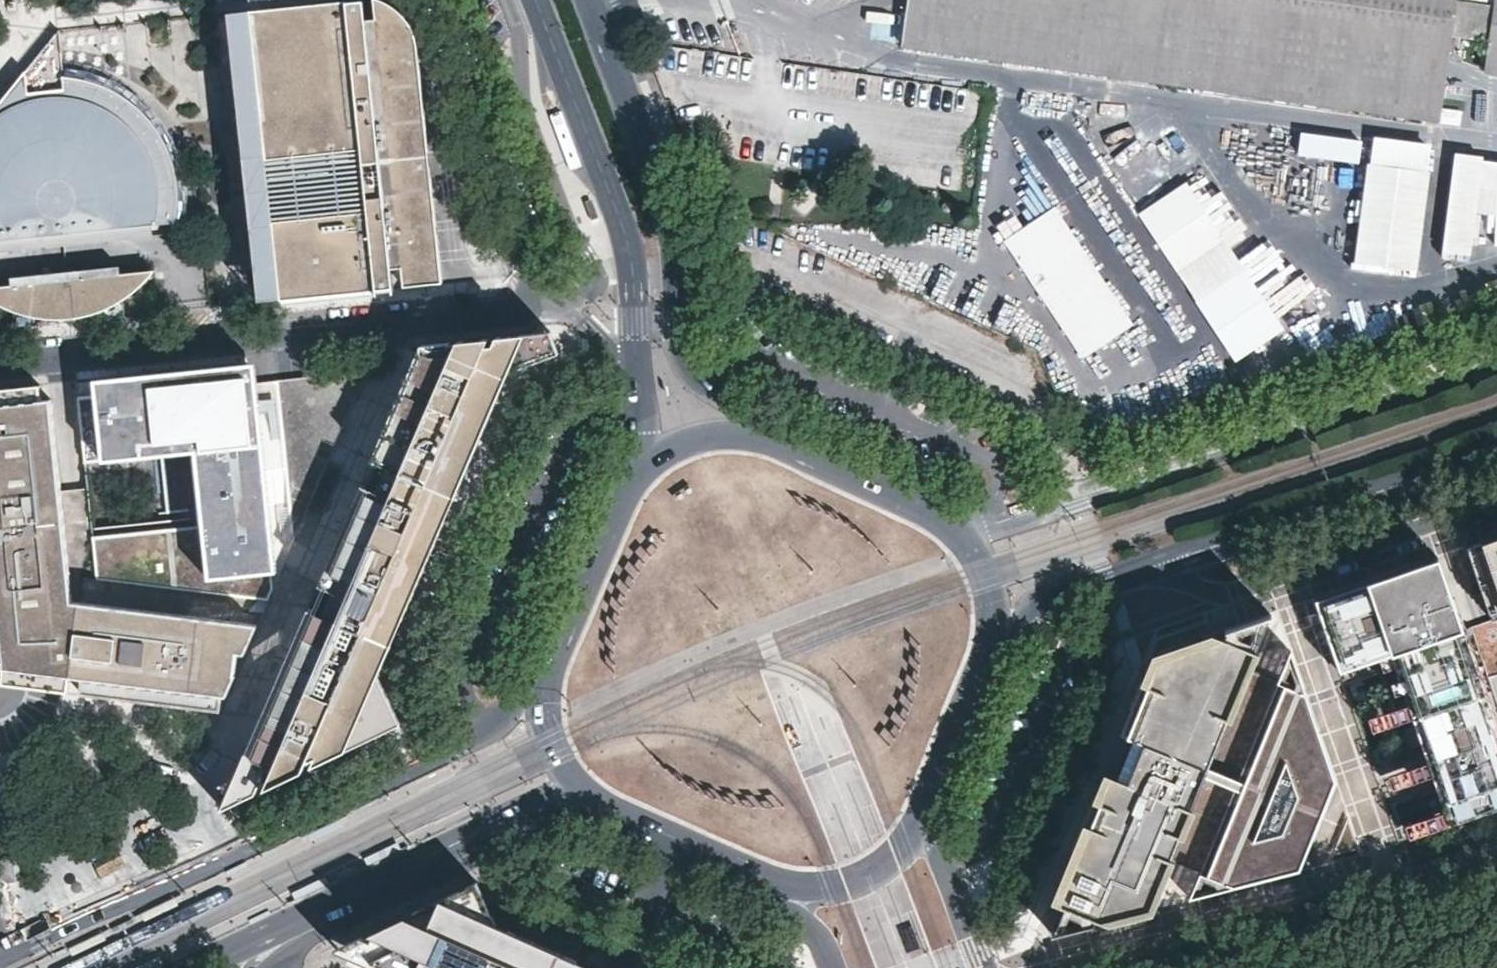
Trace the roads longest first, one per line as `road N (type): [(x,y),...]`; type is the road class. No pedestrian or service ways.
road 1 (residential): [(0,362),(543,308),(570,314),(641,395)]
road 2 (secondary): [(540,670),(519,703),(459,748),(5,957)]
road 3 (secondary): [(1496,368),(1079,507),(985,533),(966,529)]
road 4 (primary): [(799,441),(691,370),(674,342),(669,223),(585,0)]
road 5 (primary): [(537,0),(631,241),(641,395)]
road 6 (secondary): [(1148,559),(1496,442)]
road 7 (secondary): [(301,919),(483,829),(562,796),(588,795)]
road 8 (primary): [(638,463),(540,670)]
road 9 (residential): [(1284,574),(1496,500)]
road 10 (primary): [(758,873),(839,888),(871,876),(934,815)]
road 11 (primary): [(966,529),(941,509),(799,441)]
road 12 (secondary): [(994,648),(1047,595),(1148,559)]
road 13 (primary): [(934,815),(994,648)]
road 14 (primary): [(799,441),(704,435),(638,463)]
road 15 (residential): [(1284,574),(1337,729)]
road 16 (primary): [(985,967),(934,815)]
road 17 (residential): [(1148,559),(1161,575),(1229,592),(1284,574)]
road 18 (residential): [(674,837),(621,967)]
road 19 (primary): [(540,670),(549,737),(588,795)]
road 20 (primary): [(994,648),(990,582),(966,529)]
road 21 (primary): [(758,873),(807,920),(835,967)]

